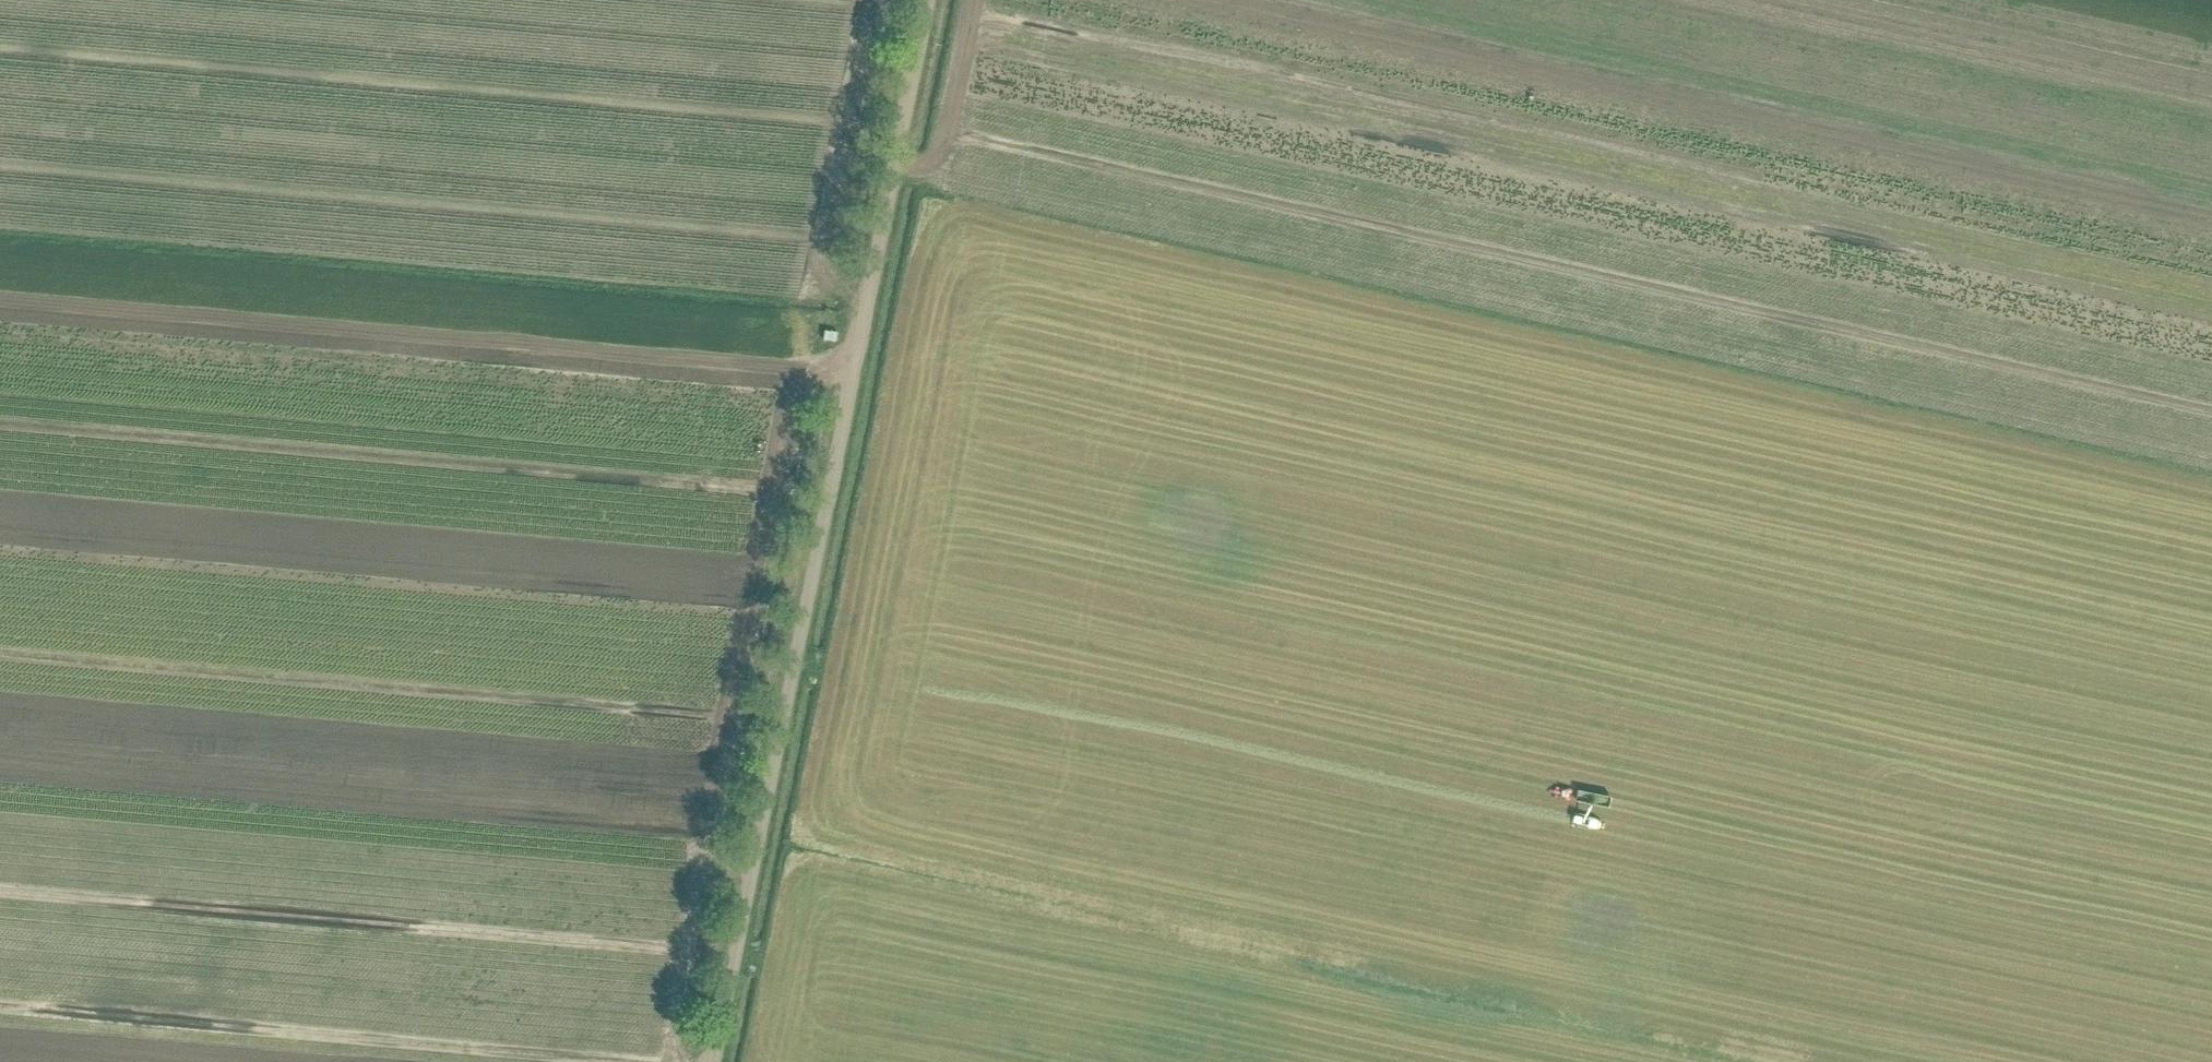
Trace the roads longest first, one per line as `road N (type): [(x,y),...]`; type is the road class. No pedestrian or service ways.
road 1 (unclassified): [(713,1061),(928,0)]

